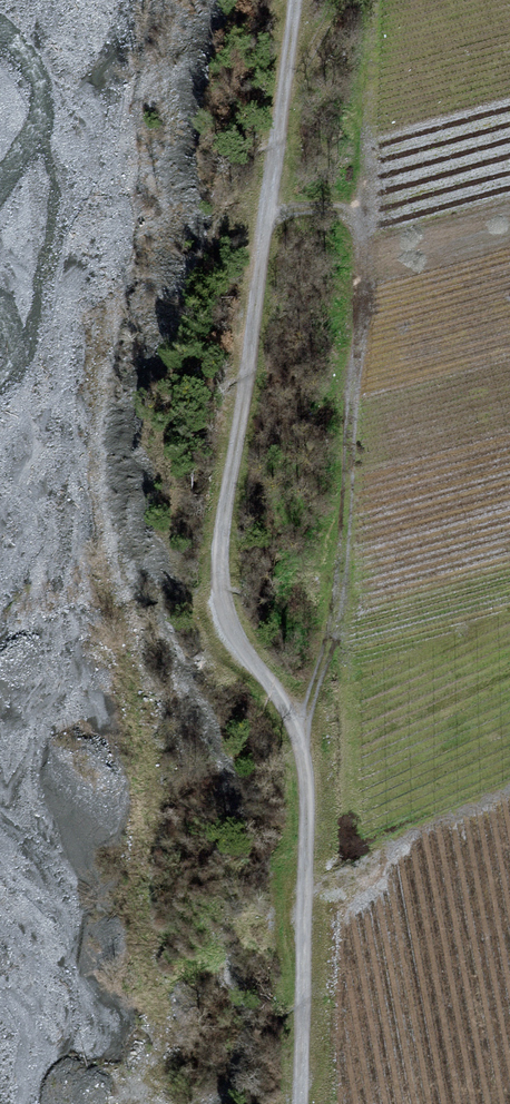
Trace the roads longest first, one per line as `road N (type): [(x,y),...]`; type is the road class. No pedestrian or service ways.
road 1 (residential): [(295,0),(220,577),(230,619),(277,694),(307,767),(299,1103)]
road 2 (track): [(264,220),(306,207),(347,212),(362,234),(344,542),(298,738)]
road 3 (track): [(279,108),(337,0)]

